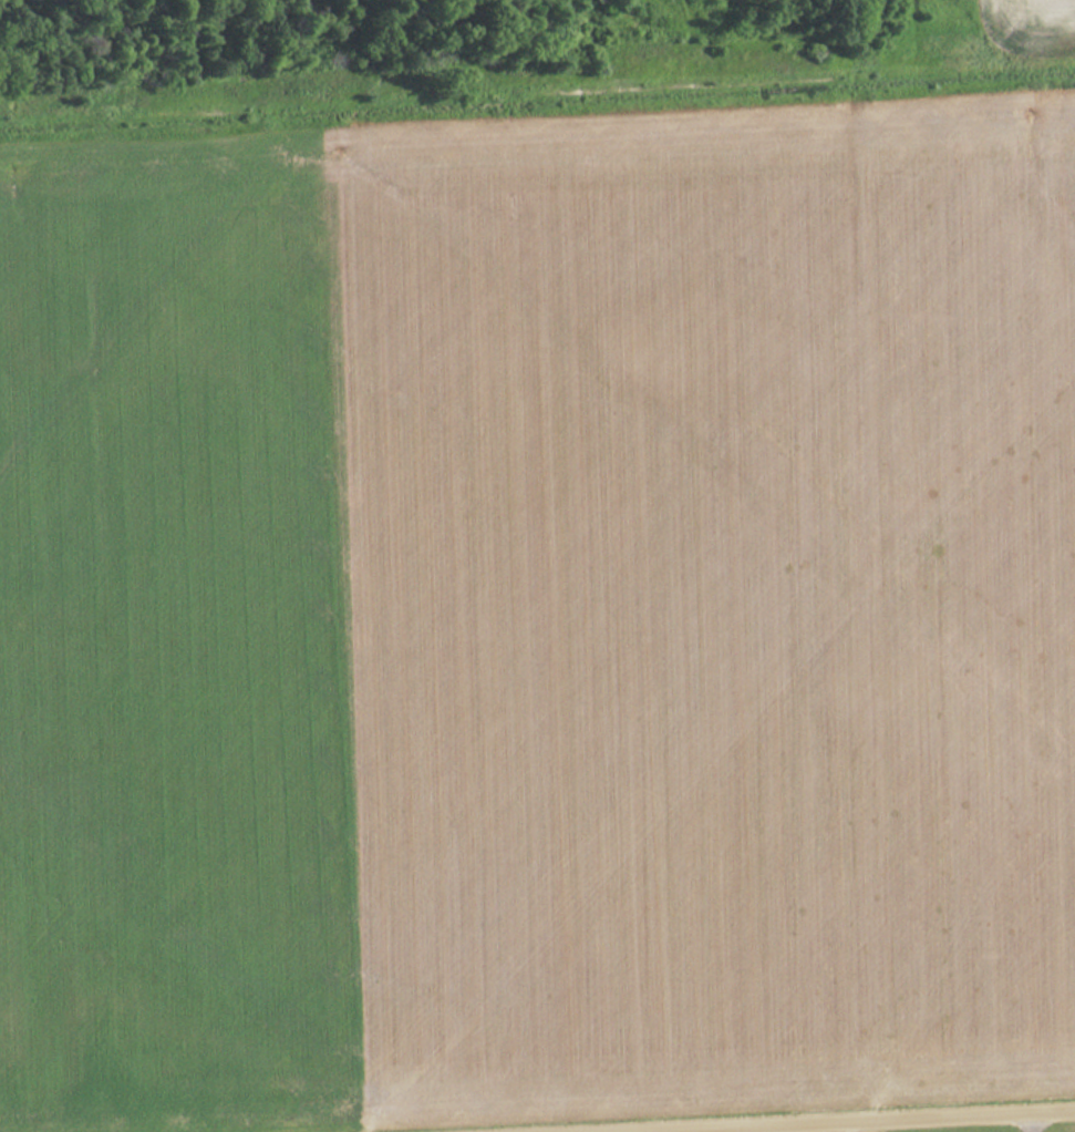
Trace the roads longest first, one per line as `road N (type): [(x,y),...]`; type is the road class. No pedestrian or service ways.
road 1 (residential): [(834,1131),(1074,1121)]

